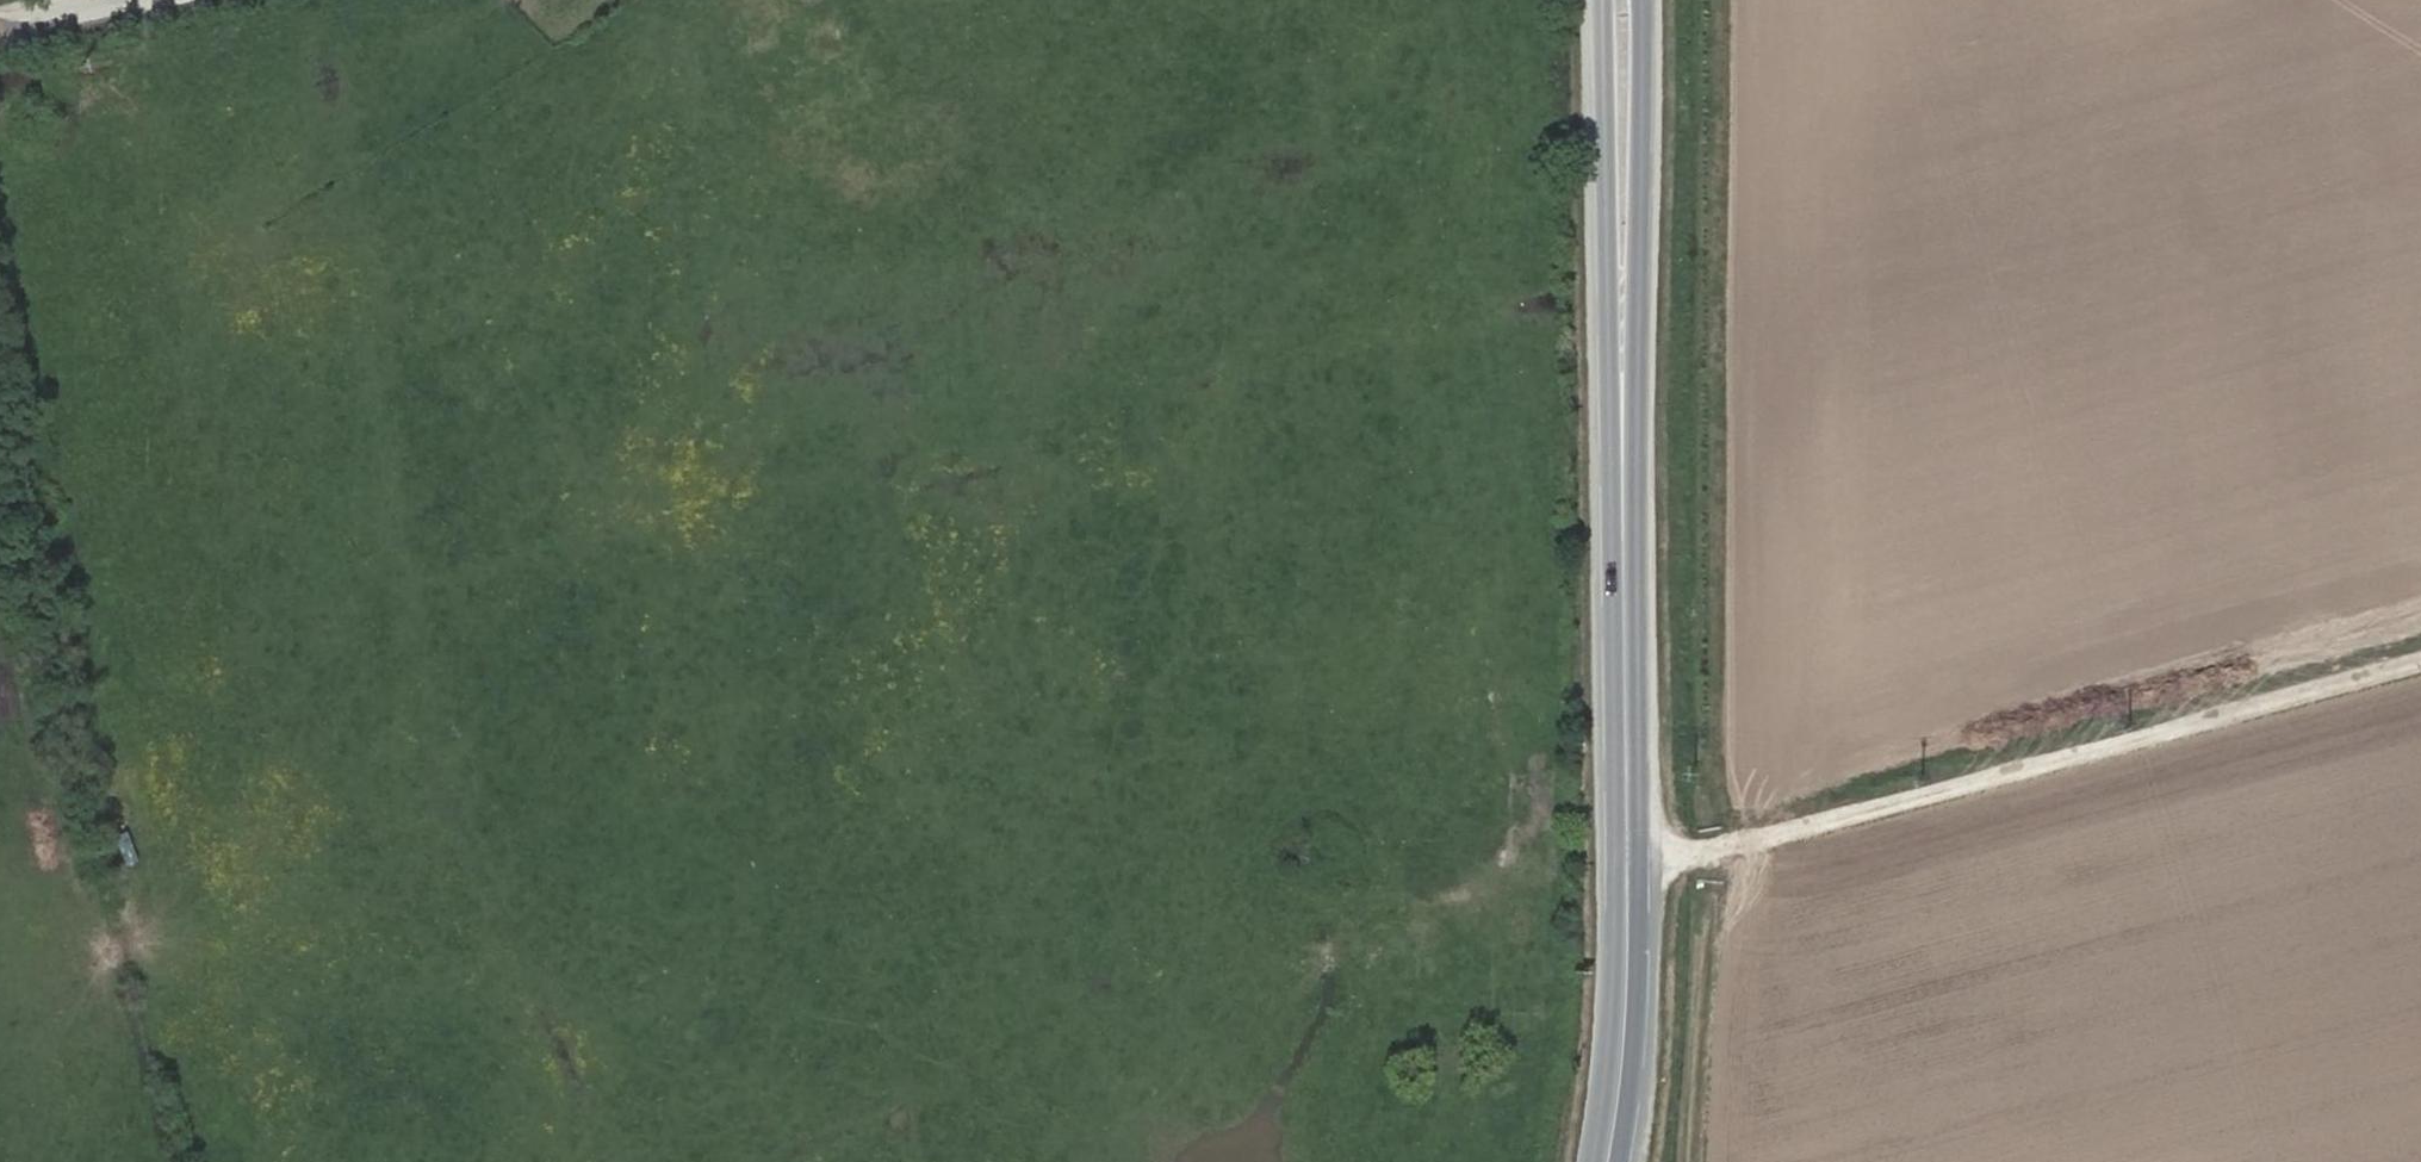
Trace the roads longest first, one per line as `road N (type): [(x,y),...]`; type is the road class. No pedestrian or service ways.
road 1 (tertiary): [(1615,1161),(1634,995),(1636,866),(1623,0)]
road 2 (unclassified): [(133,0),(0,29)]

